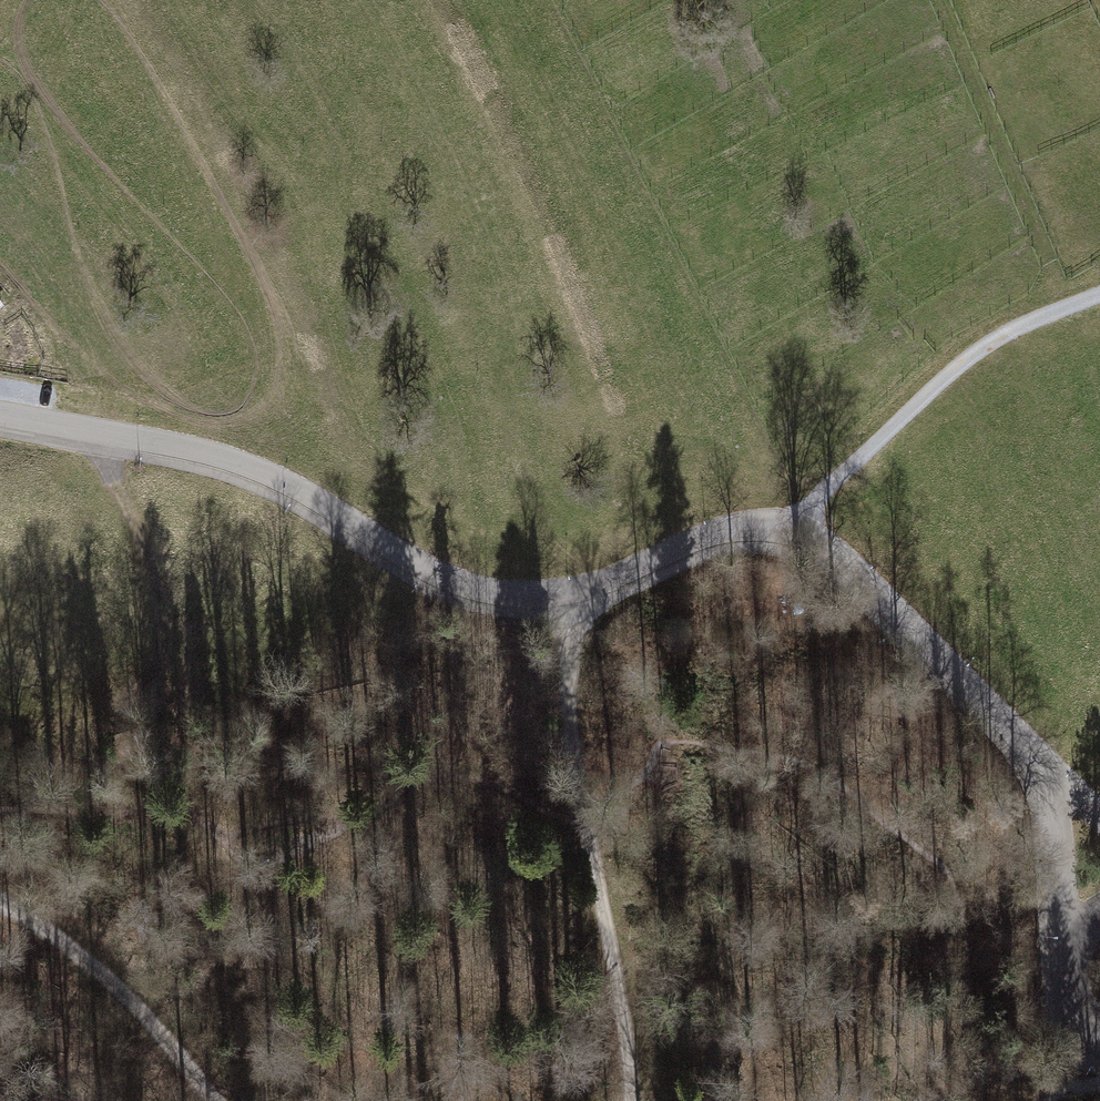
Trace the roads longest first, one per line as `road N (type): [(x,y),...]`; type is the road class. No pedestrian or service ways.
road 1 (residential): [(1099,822),(827,547),(789,525),(710,533),(571,591),(508,594),(431,573),(238,464),(0,415)]
road 2 (track): [(571,591),(570,743),(611,945),(629,1100)]
road 3 (track): [(91,431),(143,543),(161,612),(162,663),(138,700),(28,728),(0,721)]
road 4 (track): [(1099,292),(1025,322),(960,364),(789,525)]
road 5 (track): [(0,903),(120,986),(215,1100)]

